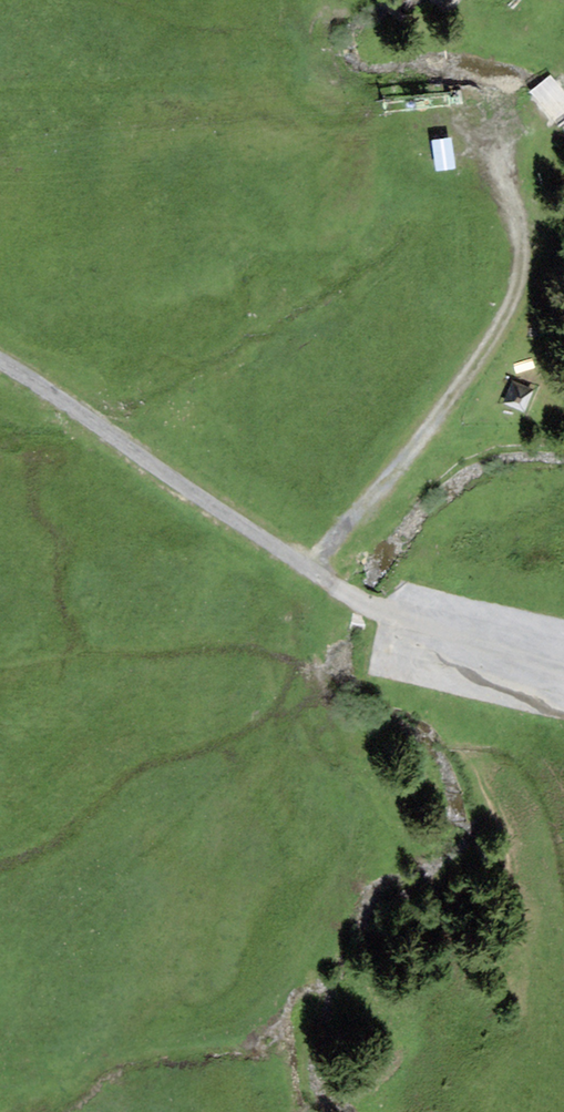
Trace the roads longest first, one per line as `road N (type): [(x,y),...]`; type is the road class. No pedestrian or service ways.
road 1 (track): [(317,571),(511,323),(525,274),(523,221),(489,139)]
road 2 (track): [(402,636),(384,615),(113,433),(0,366)]
road 3 (unclassified): [(402,636),(563,671)]

